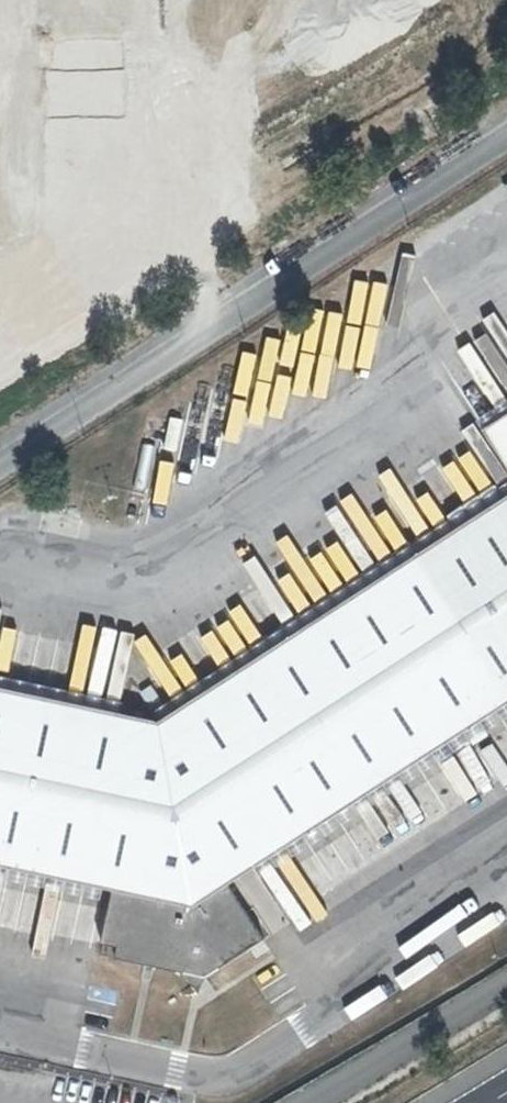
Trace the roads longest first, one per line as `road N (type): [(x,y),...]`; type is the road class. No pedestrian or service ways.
road 1 (unclassified): [(0,465),(506,138)]
road 2 (unclassified): [(506,982),(308,1102)]

